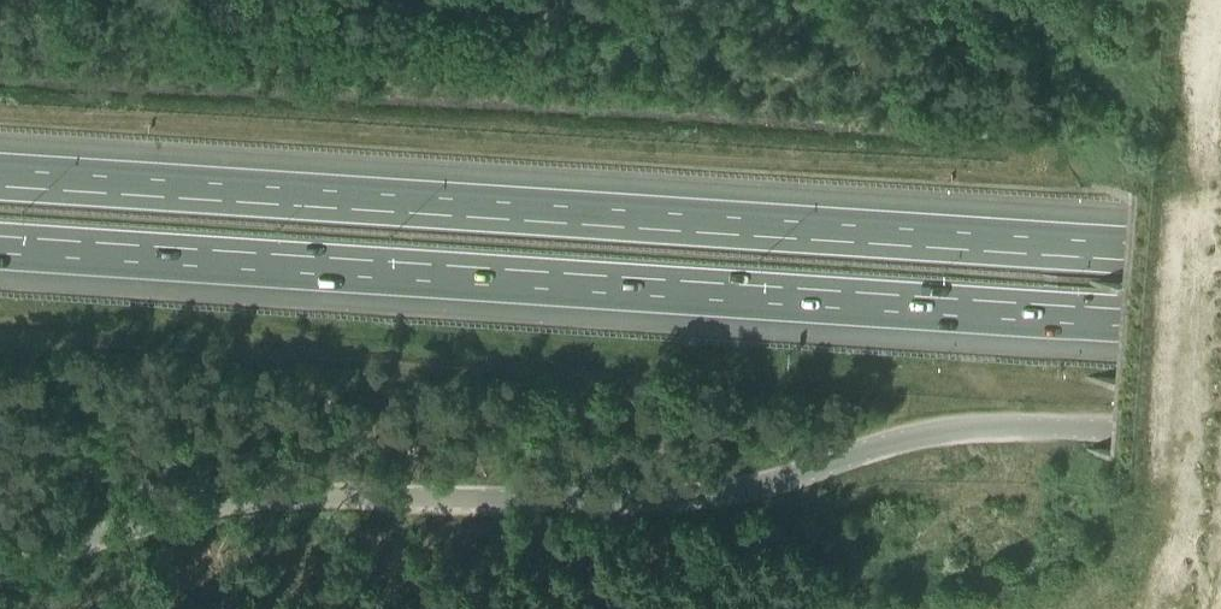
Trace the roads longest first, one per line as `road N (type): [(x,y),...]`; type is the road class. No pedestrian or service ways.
road 1 (unclassified): [(1220,440),(993,427),(930,435),(739,492),(642,502),(263,499),(104,534),(0,577)]
road 2 (motorway): [(1220,259),(0,177)]
road 3 (motorway): [(0,246),(1220,327)]

